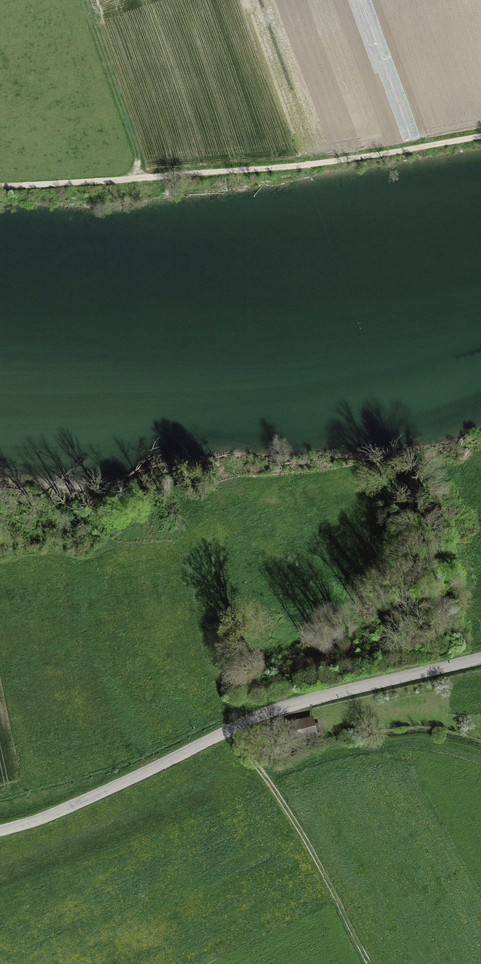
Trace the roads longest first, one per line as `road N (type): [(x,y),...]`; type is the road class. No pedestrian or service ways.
road 1 (unclassified): [(0,832),(56,815),(277,710),(480,658)]
road 2 (track): [(480,137),(298,166),(140,178)]
road 3 (track): [(366,963),(233,728)]
road 4 (track): [(84,0),(140,178)]
road 5 (track): [(140,178),(0,185)]

